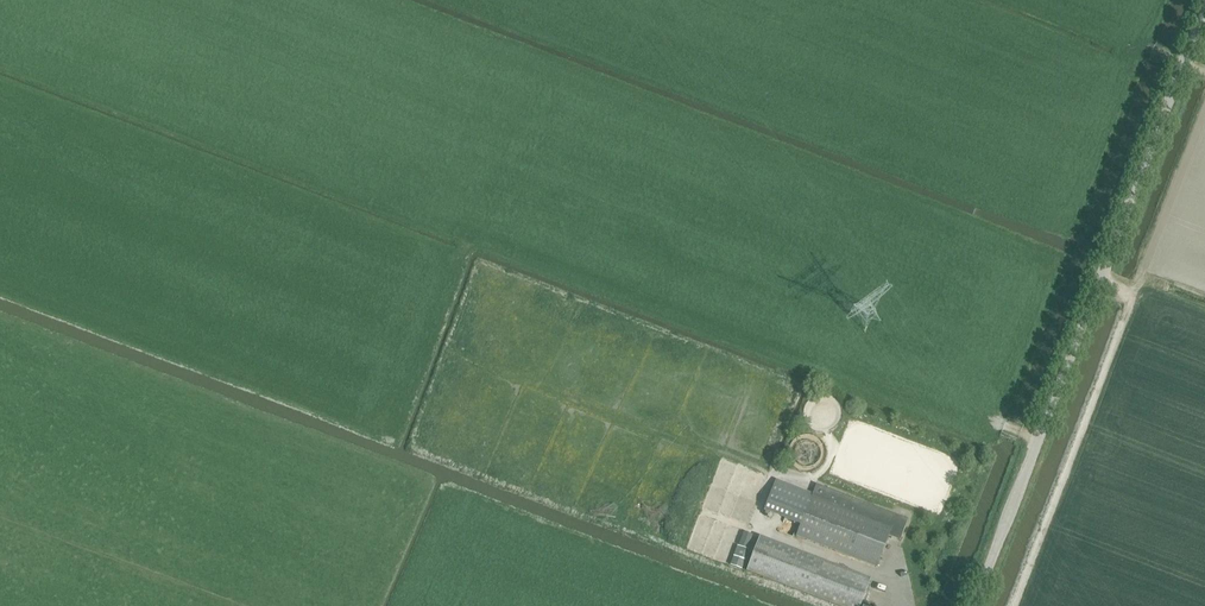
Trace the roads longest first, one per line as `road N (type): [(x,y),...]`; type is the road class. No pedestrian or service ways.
road 1 (unclassified): [(974,605),(1204,8)]

